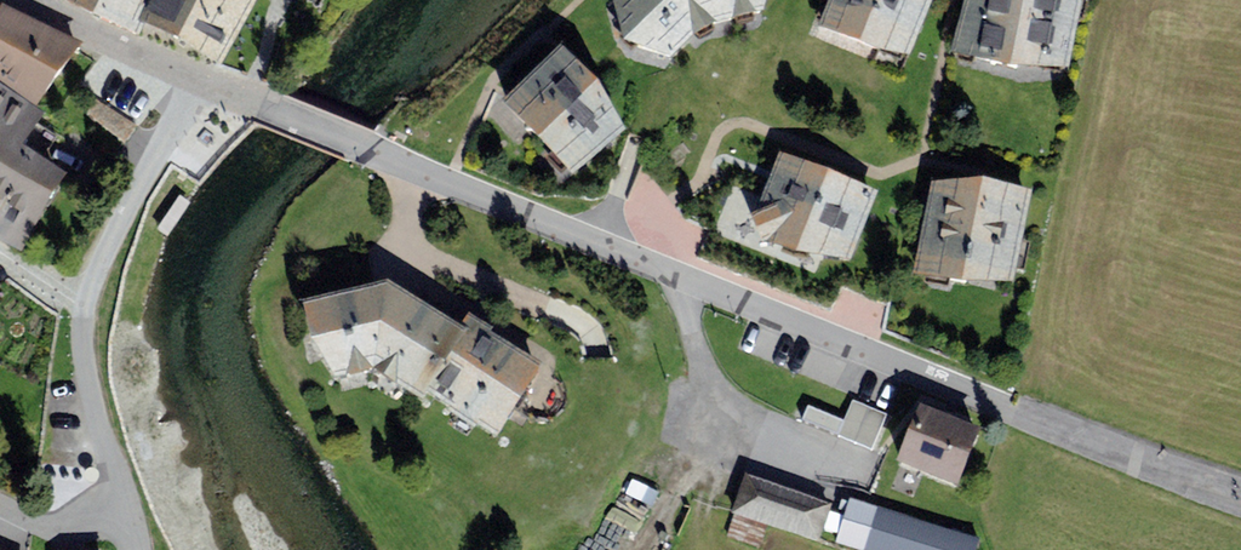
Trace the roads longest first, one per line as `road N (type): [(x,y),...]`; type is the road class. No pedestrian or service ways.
road 1 (residential): [(1240,501),(680,278),(631,238),(563,226),(197,78)]
road 2 (residential): [(83,297),(82,355),(94,419),(133,549)]
road 3 (residential): [(197,78),(83,297)]
road 4 (residential): [(197,78),(19,0)]

